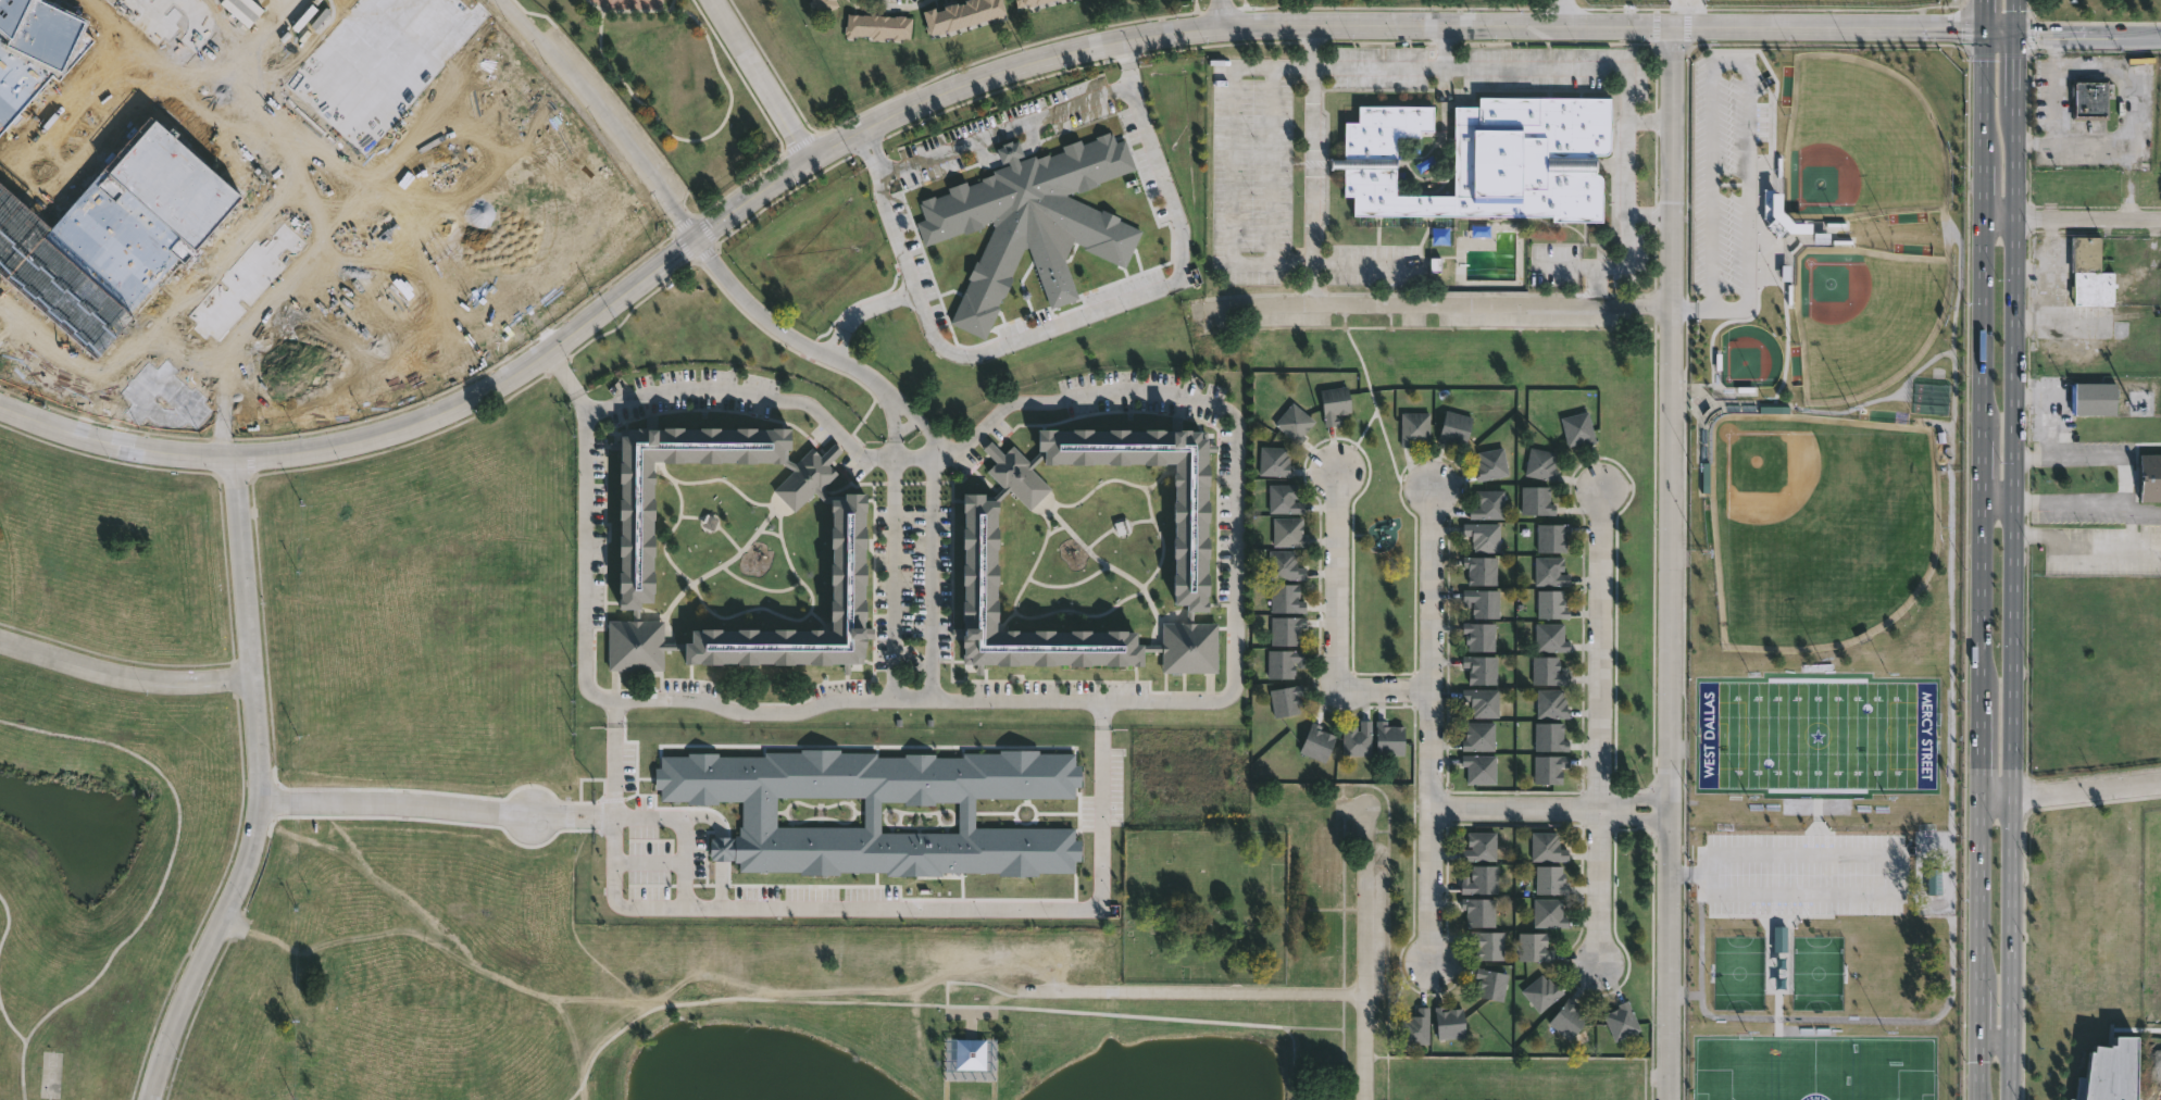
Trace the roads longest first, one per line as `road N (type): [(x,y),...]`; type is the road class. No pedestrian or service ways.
road 1 (tertiary): [(2018,35),(1985,28),(1219,25),(1099,37),(878,114),(794,165),(555,342),(440,412),(341,445),(232,457)]
road 2 (secondary): [(2011,1099),(2017,0)]
road 3 (secondary): [(1985,0),(1981,1099)]
road 4 (residential): [(1669,1099),(1672,26)]
road 5 (tertiary): [(151,1099),(192,977),(250,854),(260,802),(232,457)]
road 6 (residential): [(1673,305),(1196,310)]
road 7 (residential): [(1601,488),(1598,963)]
road 8 (residential): [(1437,493),(1433,963)]
road 9 (residential): [(1435,689),(1337,690),(1337,470)]
road 10 (residential): [(932,701),(935,447),(932,434),(894,403)]
road 11 (residential): [(500,0),(697,235)]
road 12 (residential): [(894,403),(892,700)]
road 13 (residential): [(1367,1099),(1369,808)]
road 14 (residential): [(530,816),(260,802)]
road 15 (residential): [(894,403),(863,372),(761,315),(724,280),(697,235)]
road 16 (residential): [(0,642),(154,682),(251,678)]
road 17 (tertiary): [(232,457),(104,440),(0,405)]
road 18 (residential): [(810,155),(714,0)]
road 19 (residential): [(2160,779),(1981,804)]
road 20 (residential): [(2160,219),(1985,215)]
road 21 (residential): [(1600,808),(1433,808)]
road 22 (residential): [(2160,35),(2018,35)]

